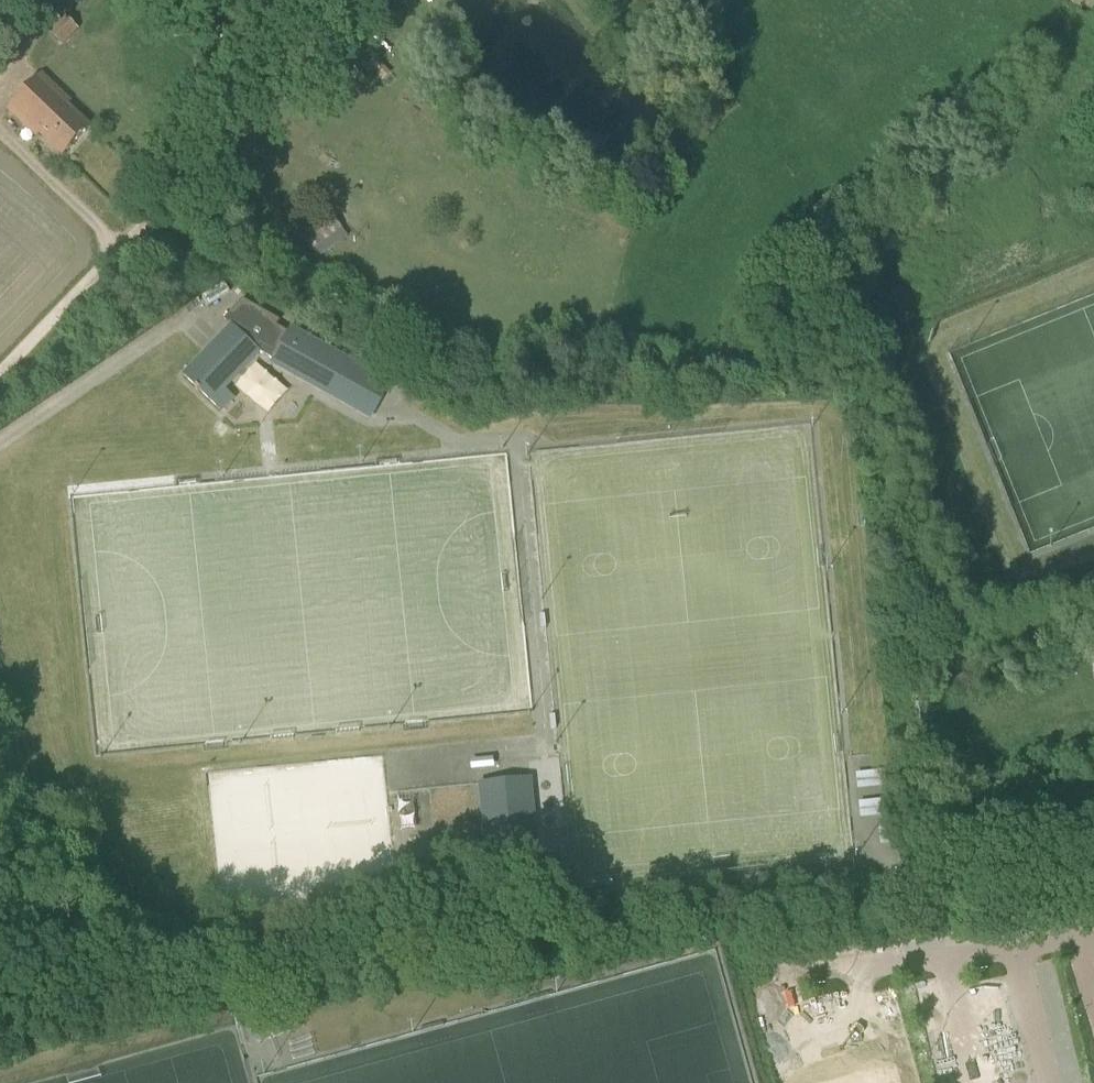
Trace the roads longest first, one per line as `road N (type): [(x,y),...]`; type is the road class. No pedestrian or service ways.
road 1 (track): [(0,373),(255,102)]

